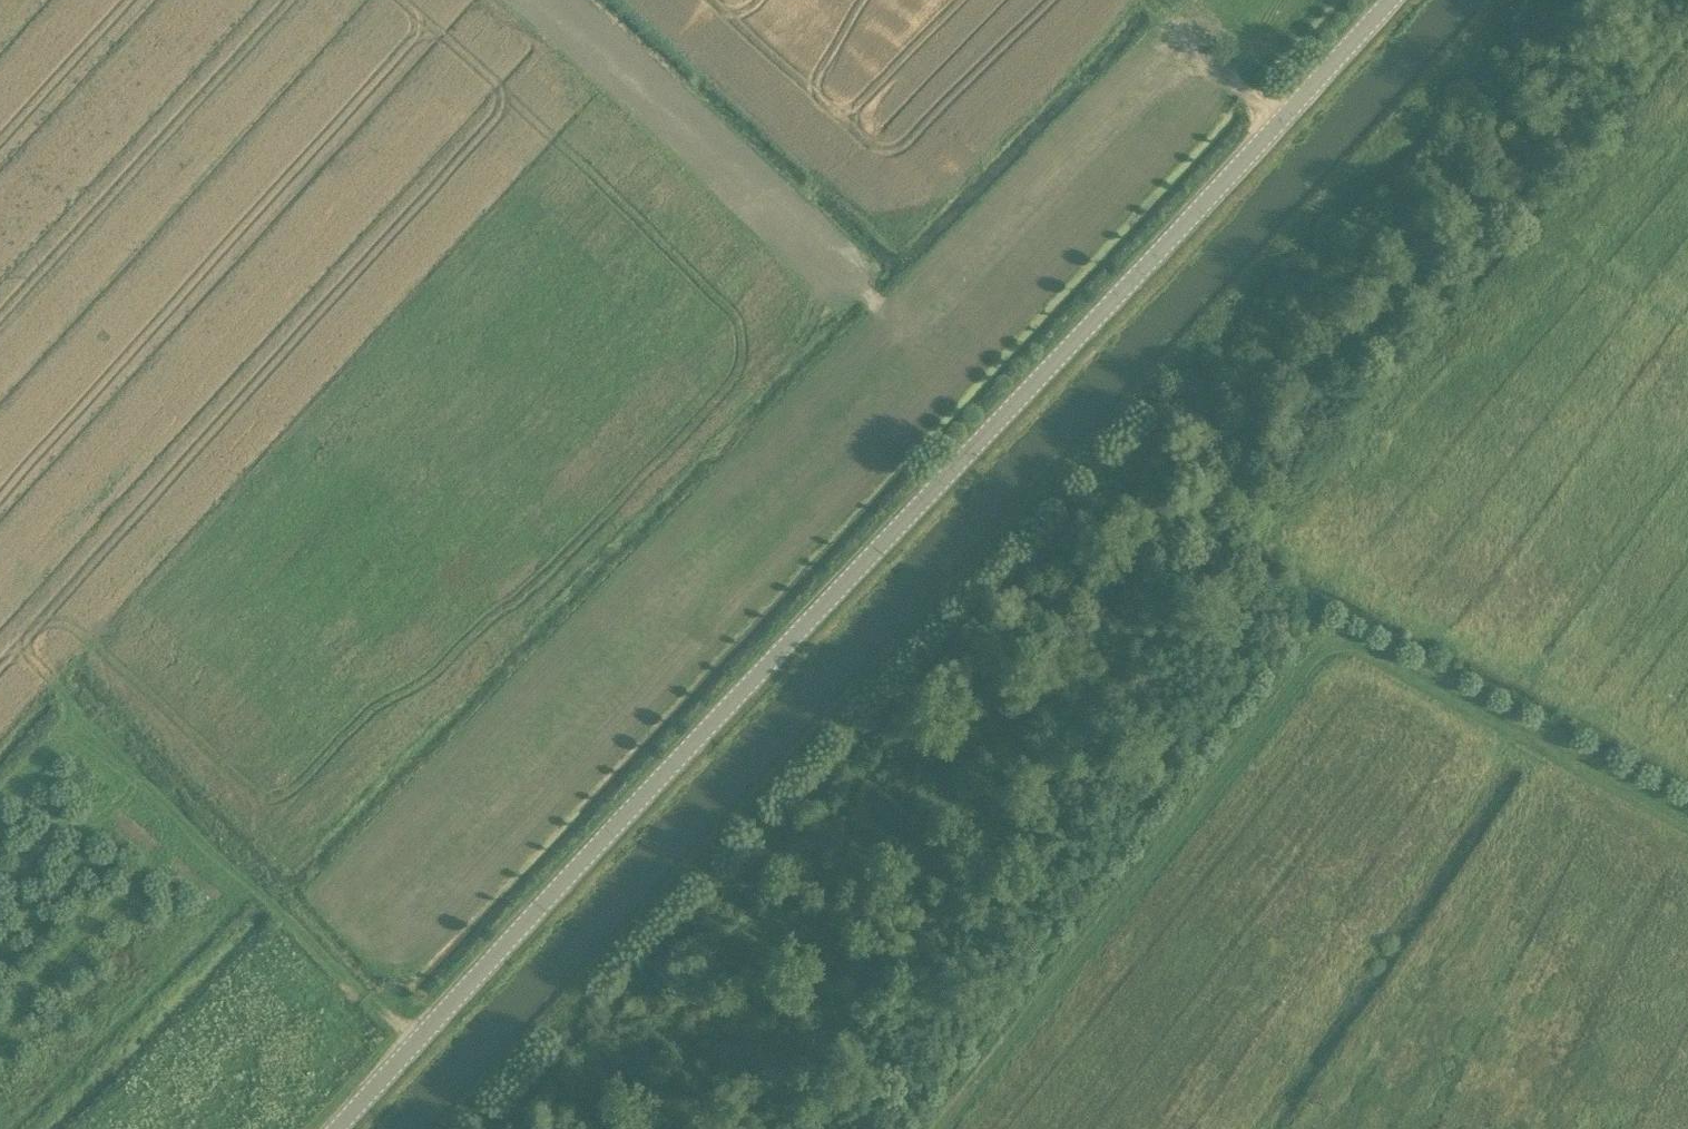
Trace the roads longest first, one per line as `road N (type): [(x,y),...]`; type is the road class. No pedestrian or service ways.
road 1 (unclassified): [(1396,0),(971,465),(340,1128)]
road 2 (track): [(1148,0),(1280,119)]

